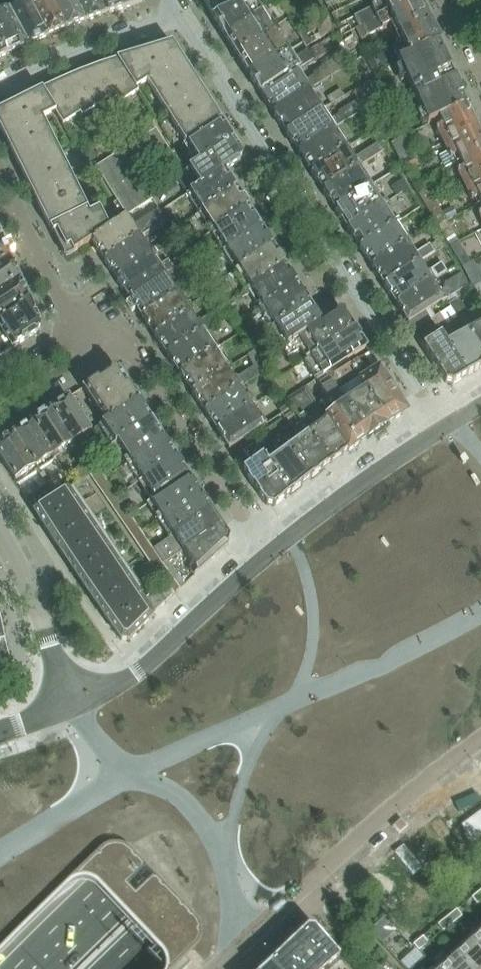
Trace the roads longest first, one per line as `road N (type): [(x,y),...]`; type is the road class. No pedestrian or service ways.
road 1 (trunk): [(480,568),(309,699),(33,968)]
road 2 (trunk): [(123,968),(289,806),(480,648)]
road 3 (residential): [(178,16),(443,416)]
road 4 (residential): [(211,968),(480,742)]
road 5 (residential): [(259,547),(134,666),(65,702)]
road 6 (residential): [(122,340),(259,547)]
road 7 (residential): [(443,416),(259,547)]
road 8 (residential): [(178,16),(0,89)]
road 9 (residential): [(0,171),(79,333)]
road 10 (tertiary): [(65,702),(34,596),(0,537)]
road 11 (residential): [(0,414),(122,340)]

